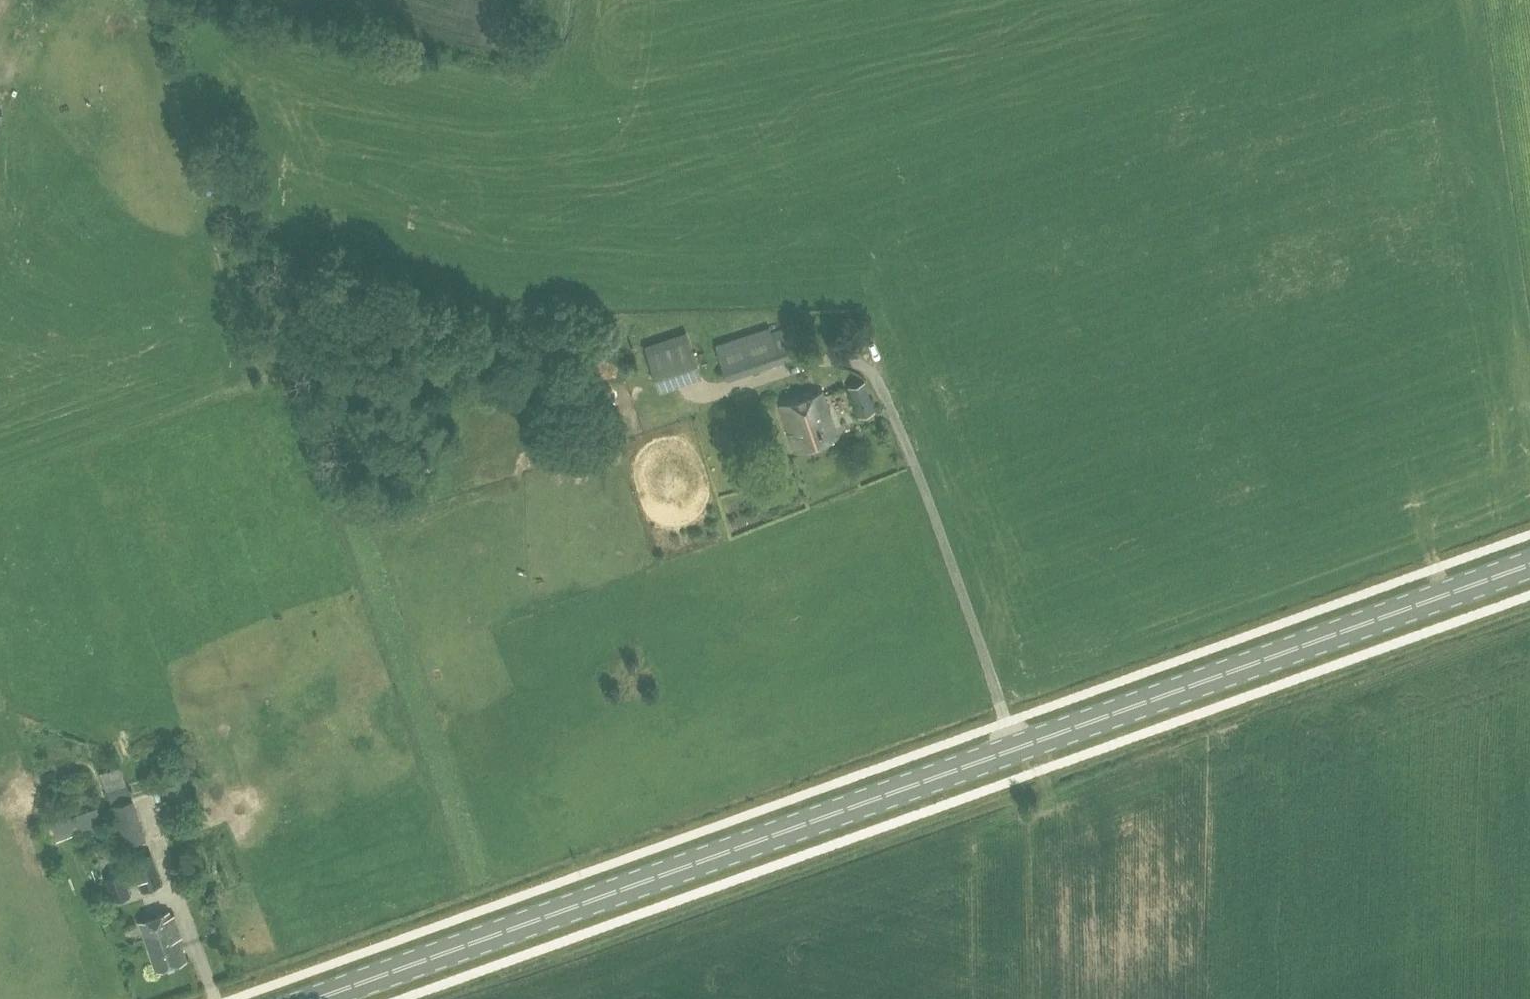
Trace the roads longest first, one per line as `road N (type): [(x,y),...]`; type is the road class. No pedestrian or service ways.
road 1 (primary): [(317,998),(1529,566)]

